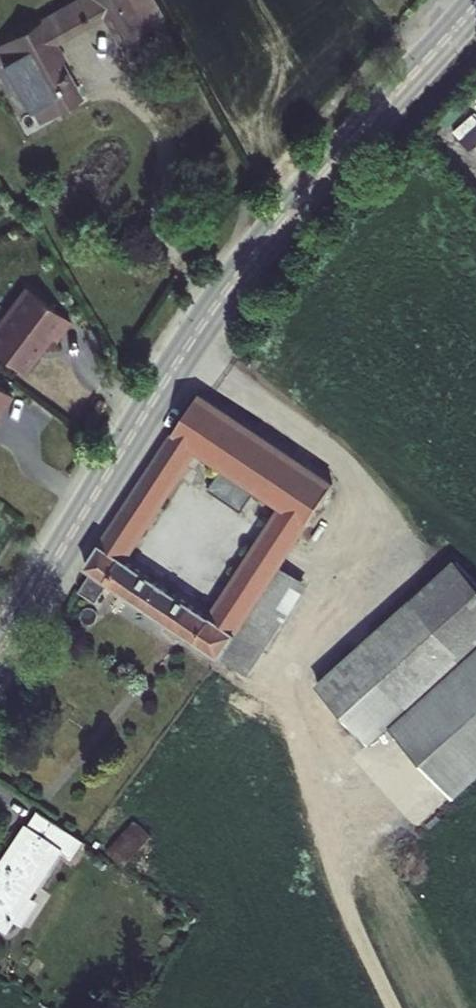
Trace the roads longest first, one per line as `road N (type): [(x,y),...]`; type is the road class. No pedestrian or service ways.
road 1 (secondary): [(0,652),(212,310),(335,157),(475,6)]
road 2 (track): [(187,346),(291,422),(375,505),(352,566),(289,660),(300,763),(342,919),(390,1007)]

